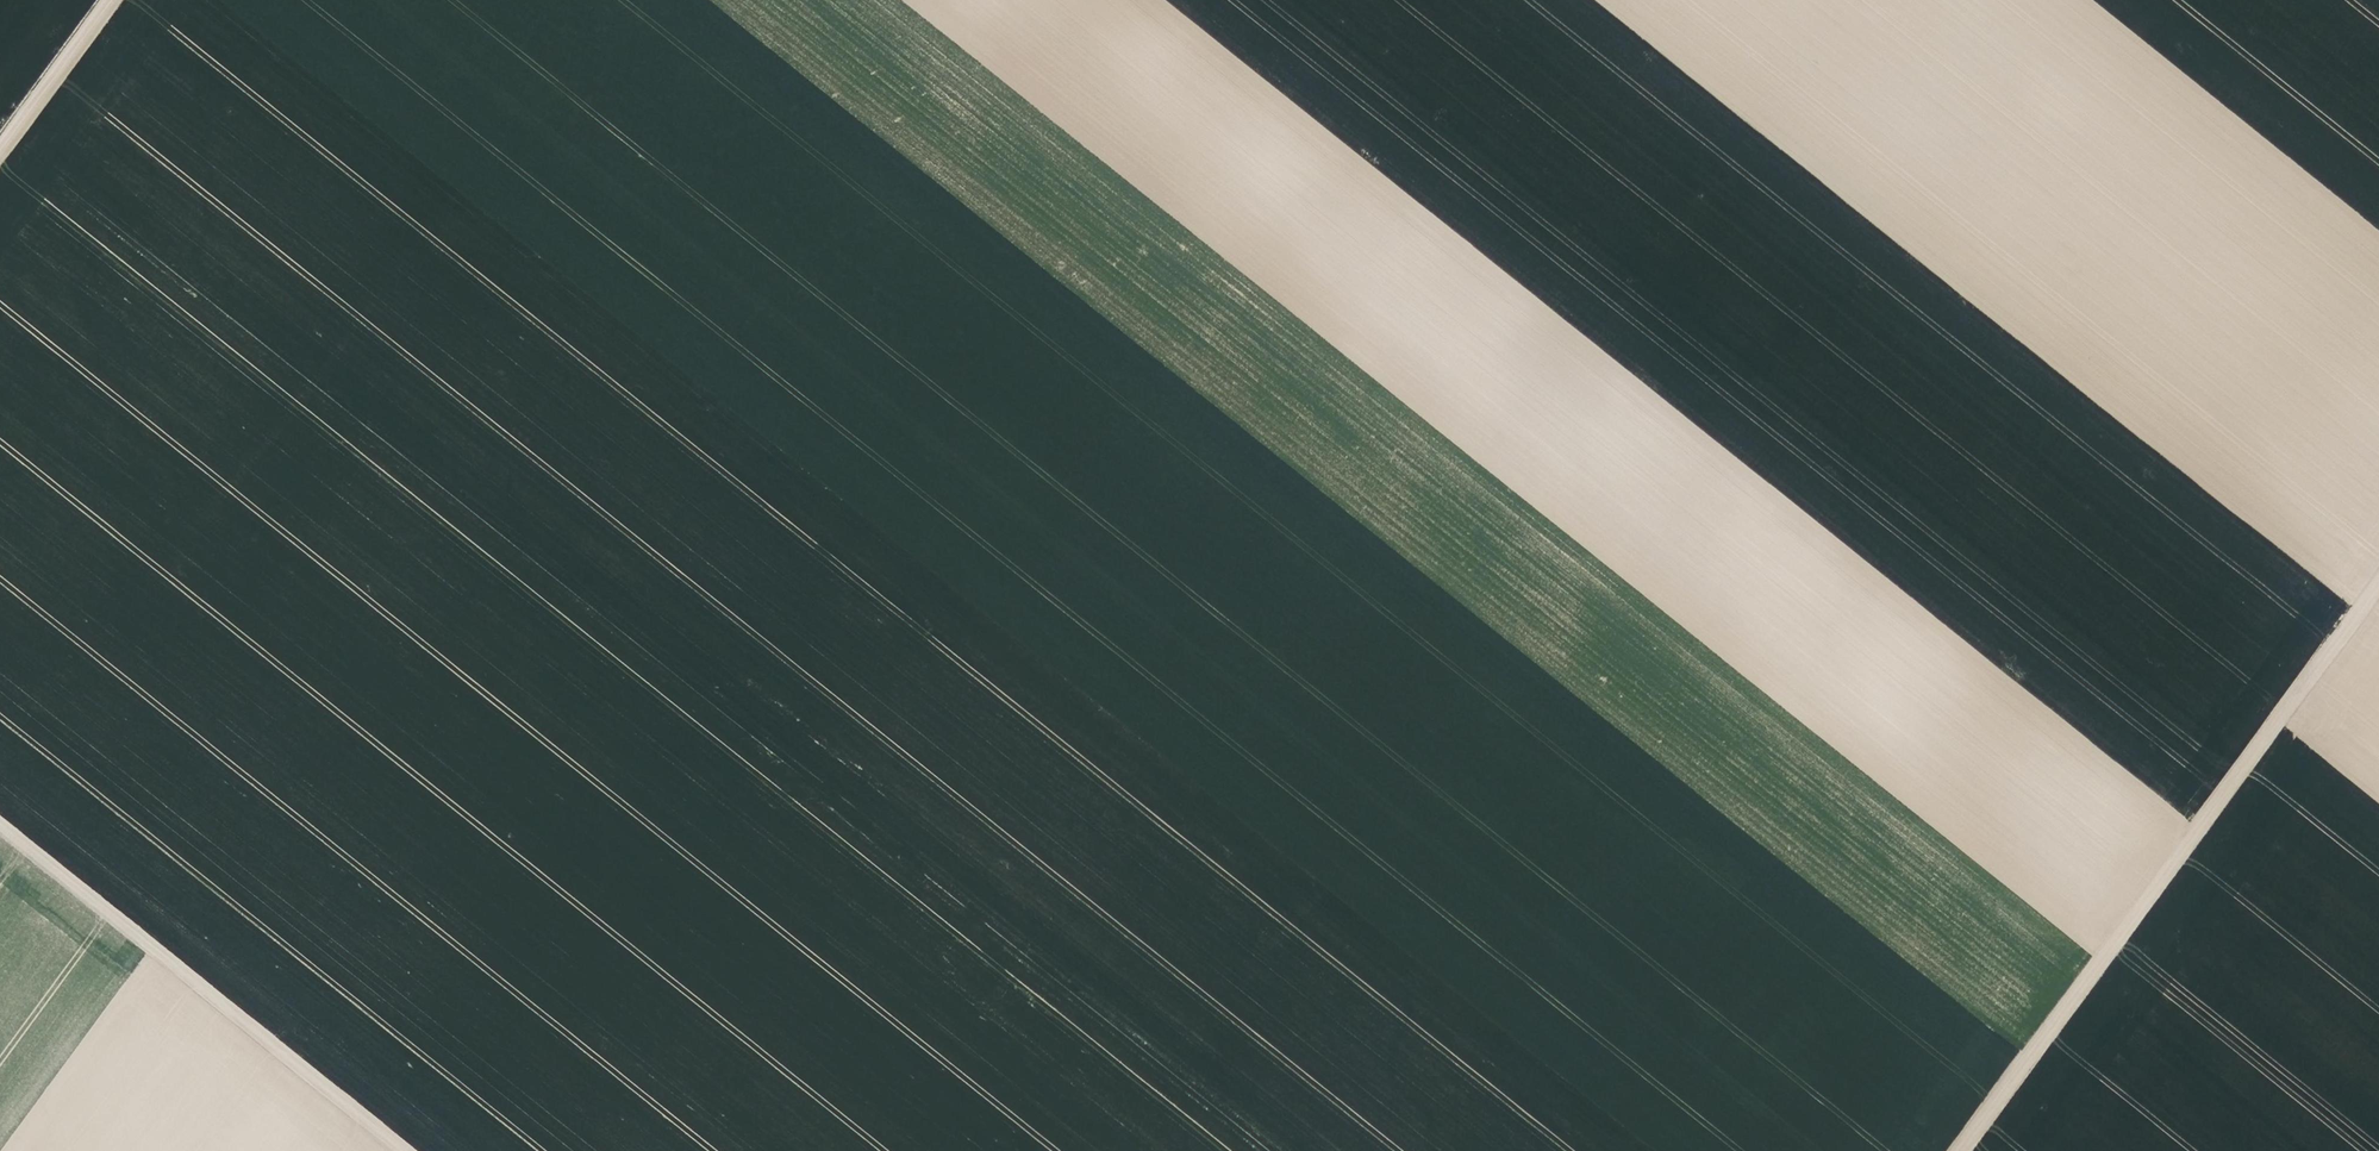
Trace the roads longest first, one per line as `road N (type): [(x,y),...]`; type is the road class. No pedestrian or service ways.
road 1 (track): [(2378,583),(1959,1150)]
road 2 (track): [(0,823),(409,1150)]
road 3 (track): [(112,0),(0,152)]

